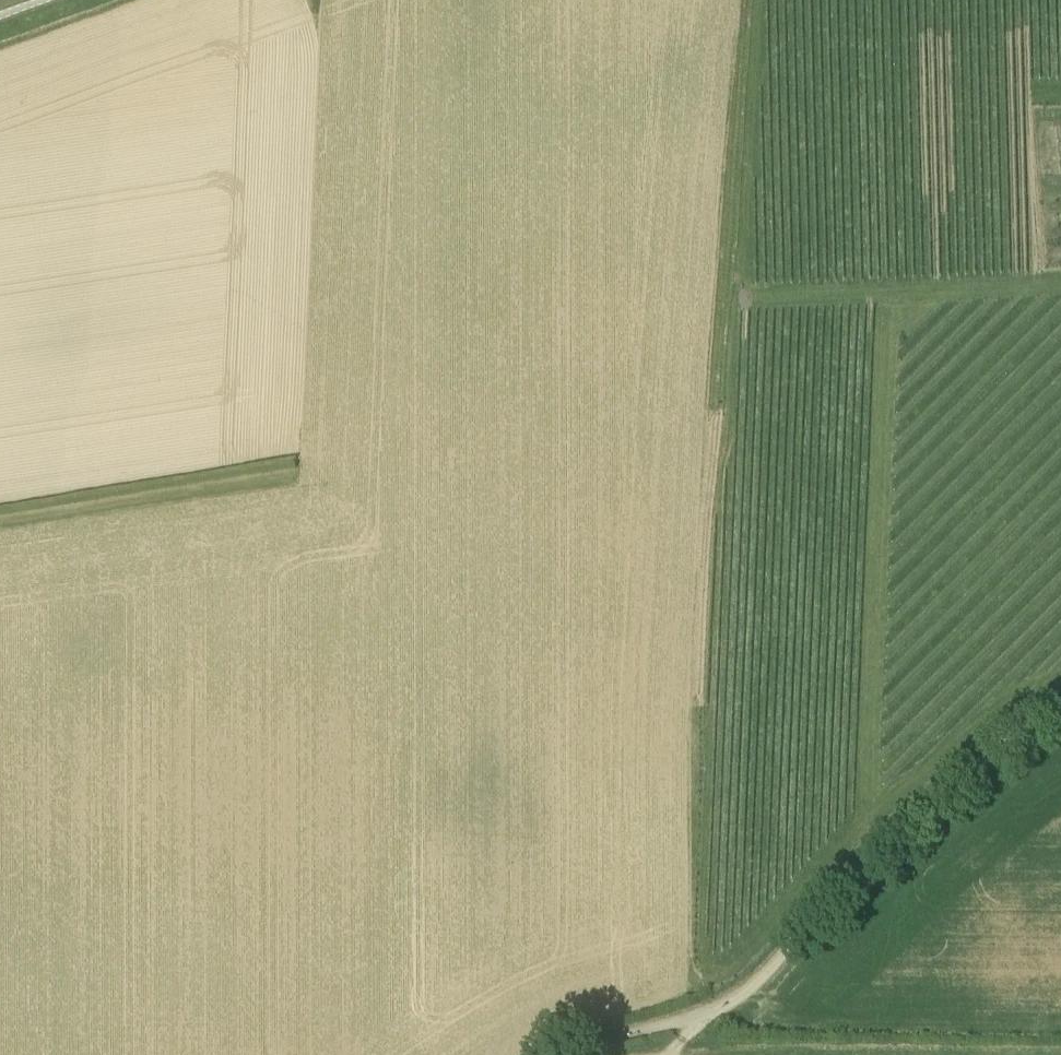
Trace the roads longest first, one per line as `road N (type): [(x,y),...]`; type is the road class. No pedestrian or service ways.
road 1 (unclassified): [(1060,711),(1007,740),(911,820),(744,993),(700,1015),(563,1054)]
road 2 (track): [(312,476),(0,521)]

